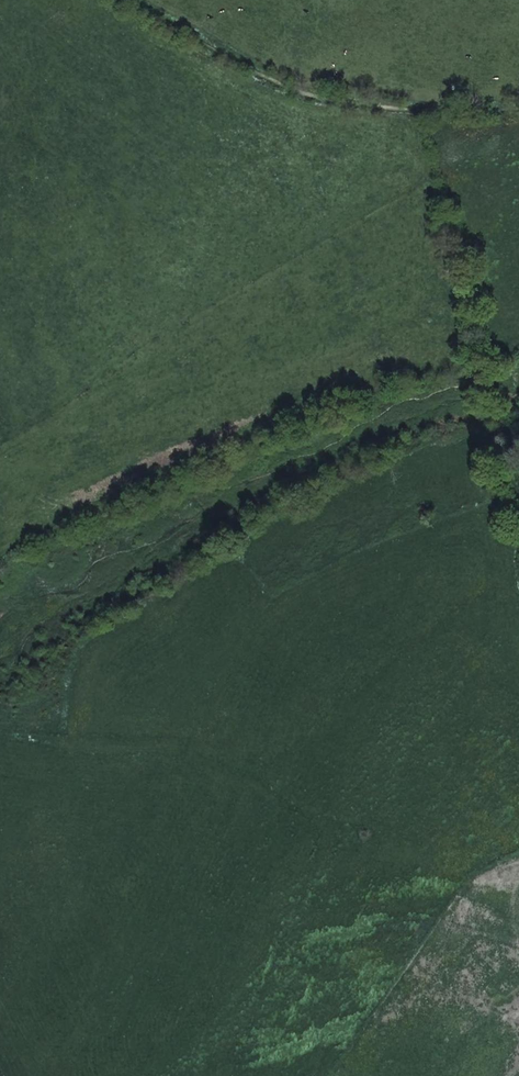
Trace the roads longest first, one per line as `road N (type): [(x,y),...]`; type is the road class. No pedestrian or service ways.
road 1 (track): [(136,0),(260,73),(328,101),(418,118),(518,108)]

